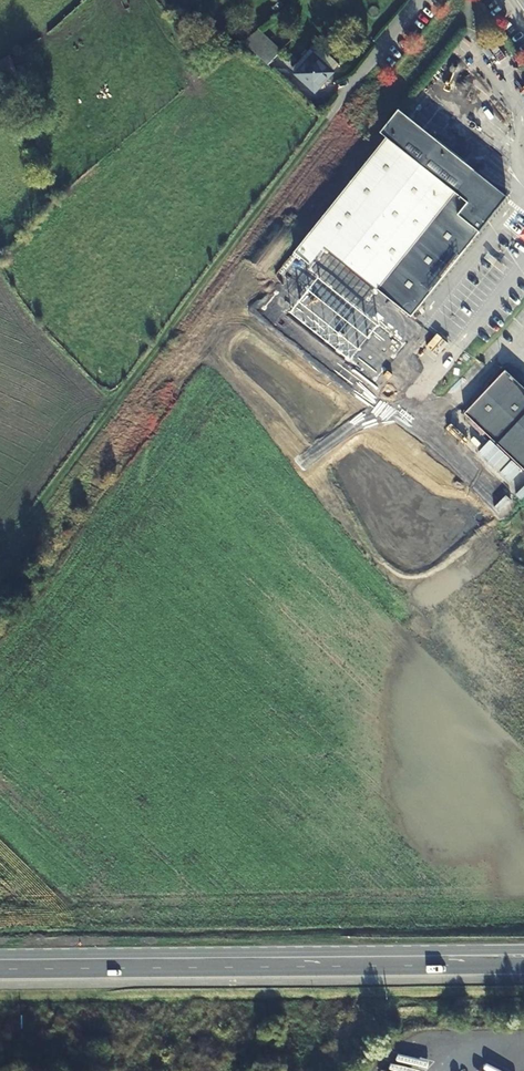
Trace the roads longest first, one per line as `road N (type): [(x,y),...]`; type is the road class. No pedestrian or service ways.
road 1 (track): [(328,118),(0,557)]
road 2 (primary): [(523,958),(0,961)]

